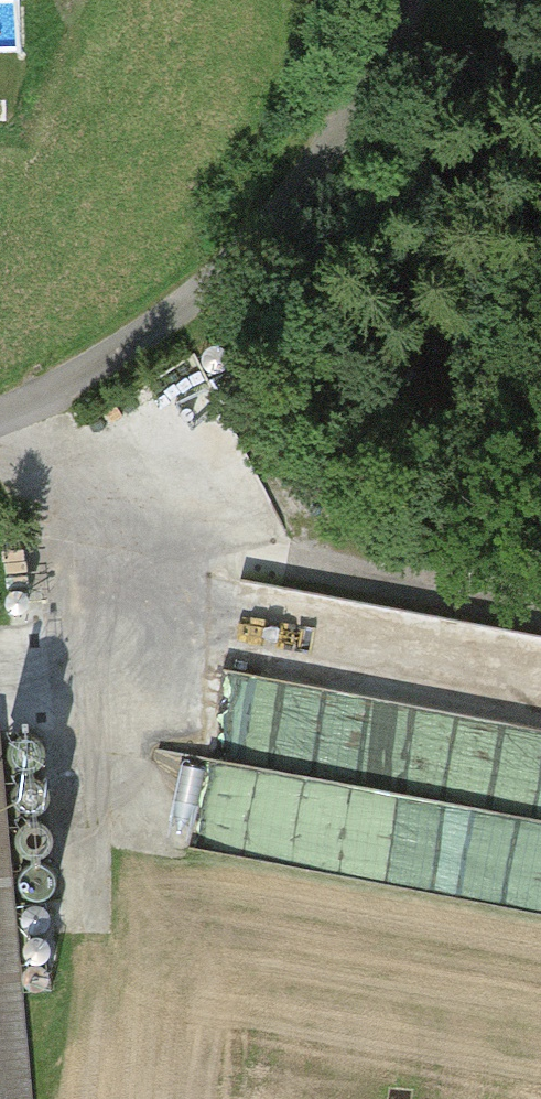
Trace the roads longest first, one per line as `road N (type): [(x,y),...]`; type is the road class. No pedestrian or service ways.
road 1 (track): [(419,0),(393,93),(272,255),(146,345),(0,427)]
road 2 (track): [(5,425),(54,482),(140,533),(388,587),(540,520)]

